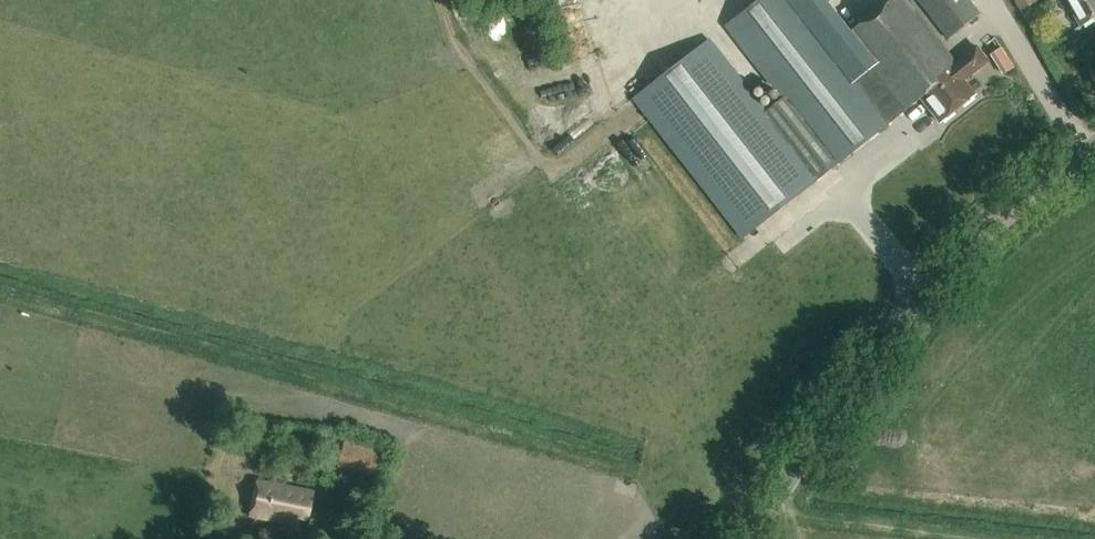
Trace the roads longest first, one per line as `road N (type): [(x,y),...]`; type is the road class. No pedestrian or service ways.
road 1 (tertiary): [(744,538),(858,375),(968,242),(1094,146)]

